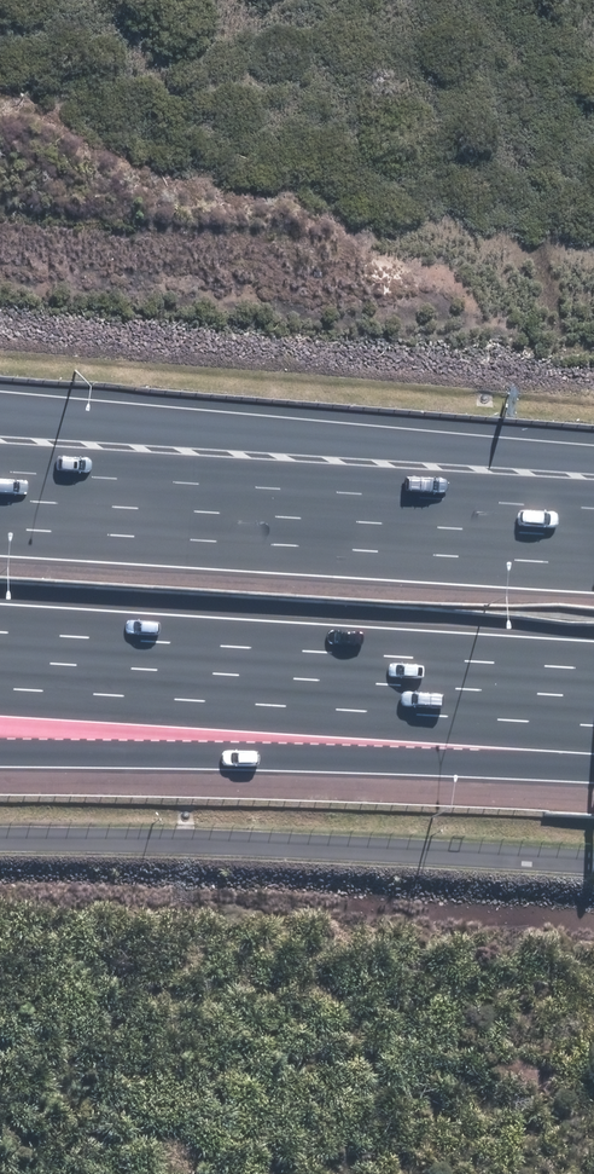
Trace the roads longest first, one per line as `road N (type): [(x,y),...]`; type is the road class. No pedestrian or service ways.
road 1 (motorway): [(593,694),(0,656)]
road 2 (motorway): [(593,769),(0,751)]
road 3 (motorway): [(0,431),(364,522)]
road 4 (motorway): [(0,498),(364,522)]
road 5 (motorway): [(364,522),(593,536)]

